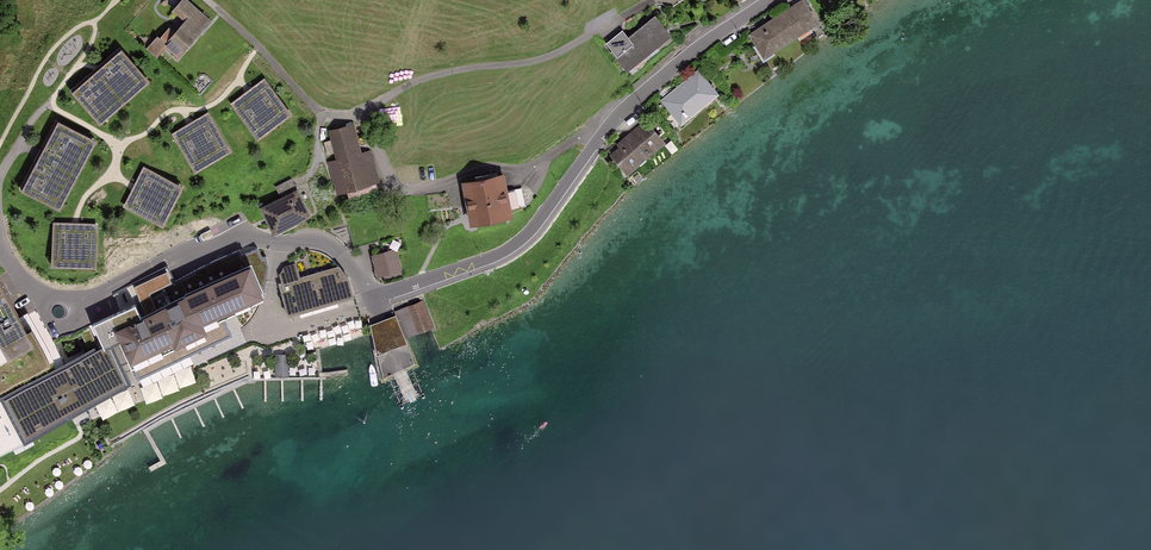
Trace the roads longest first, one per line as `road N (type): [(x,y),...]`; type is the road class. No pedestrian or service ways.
road 1 (residential): [(771,0),(640,93),(517,245),(348,309)]

